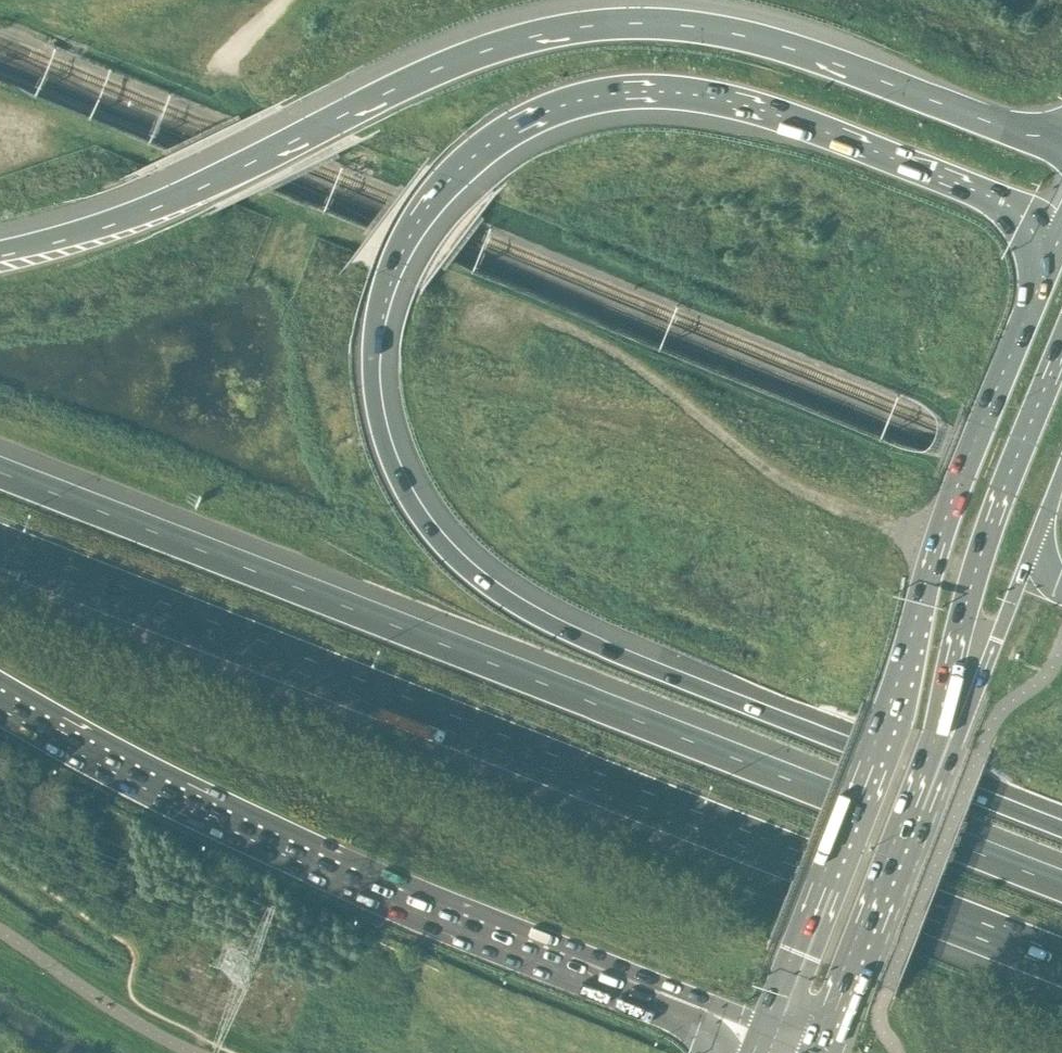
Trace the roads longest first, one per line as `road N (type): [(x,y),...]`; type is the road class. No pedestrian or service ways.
road 1 (motorway): [(1061,827),(545,622),(430,528),(382,437),(372,364),(391,271),(448,173),(531,109),(626,81),(762,97),(977,182),(1022,212),(1045,272)]
road 2 (motorway): [(1061,885),(0,469)]
road 3 (motorway): [(0,551),(1061,962)]
road 4 (motorway): [(1061,150),(786,35),(712,18),(586,15),(417,67),(137,205),(0,243)]
road 5 (motorway): [(0,699),(282,844),(759,1039)]
road 6 (primary): [(1045,272),(950,504),(888,711),(759,1039)]
road 7 (motorway): [(957,740),(960,623),(1061,350)]
road 8 (primary): [(835,1052),(957,740)]
road 9 (primary): [(957,740),(1020,576)]

